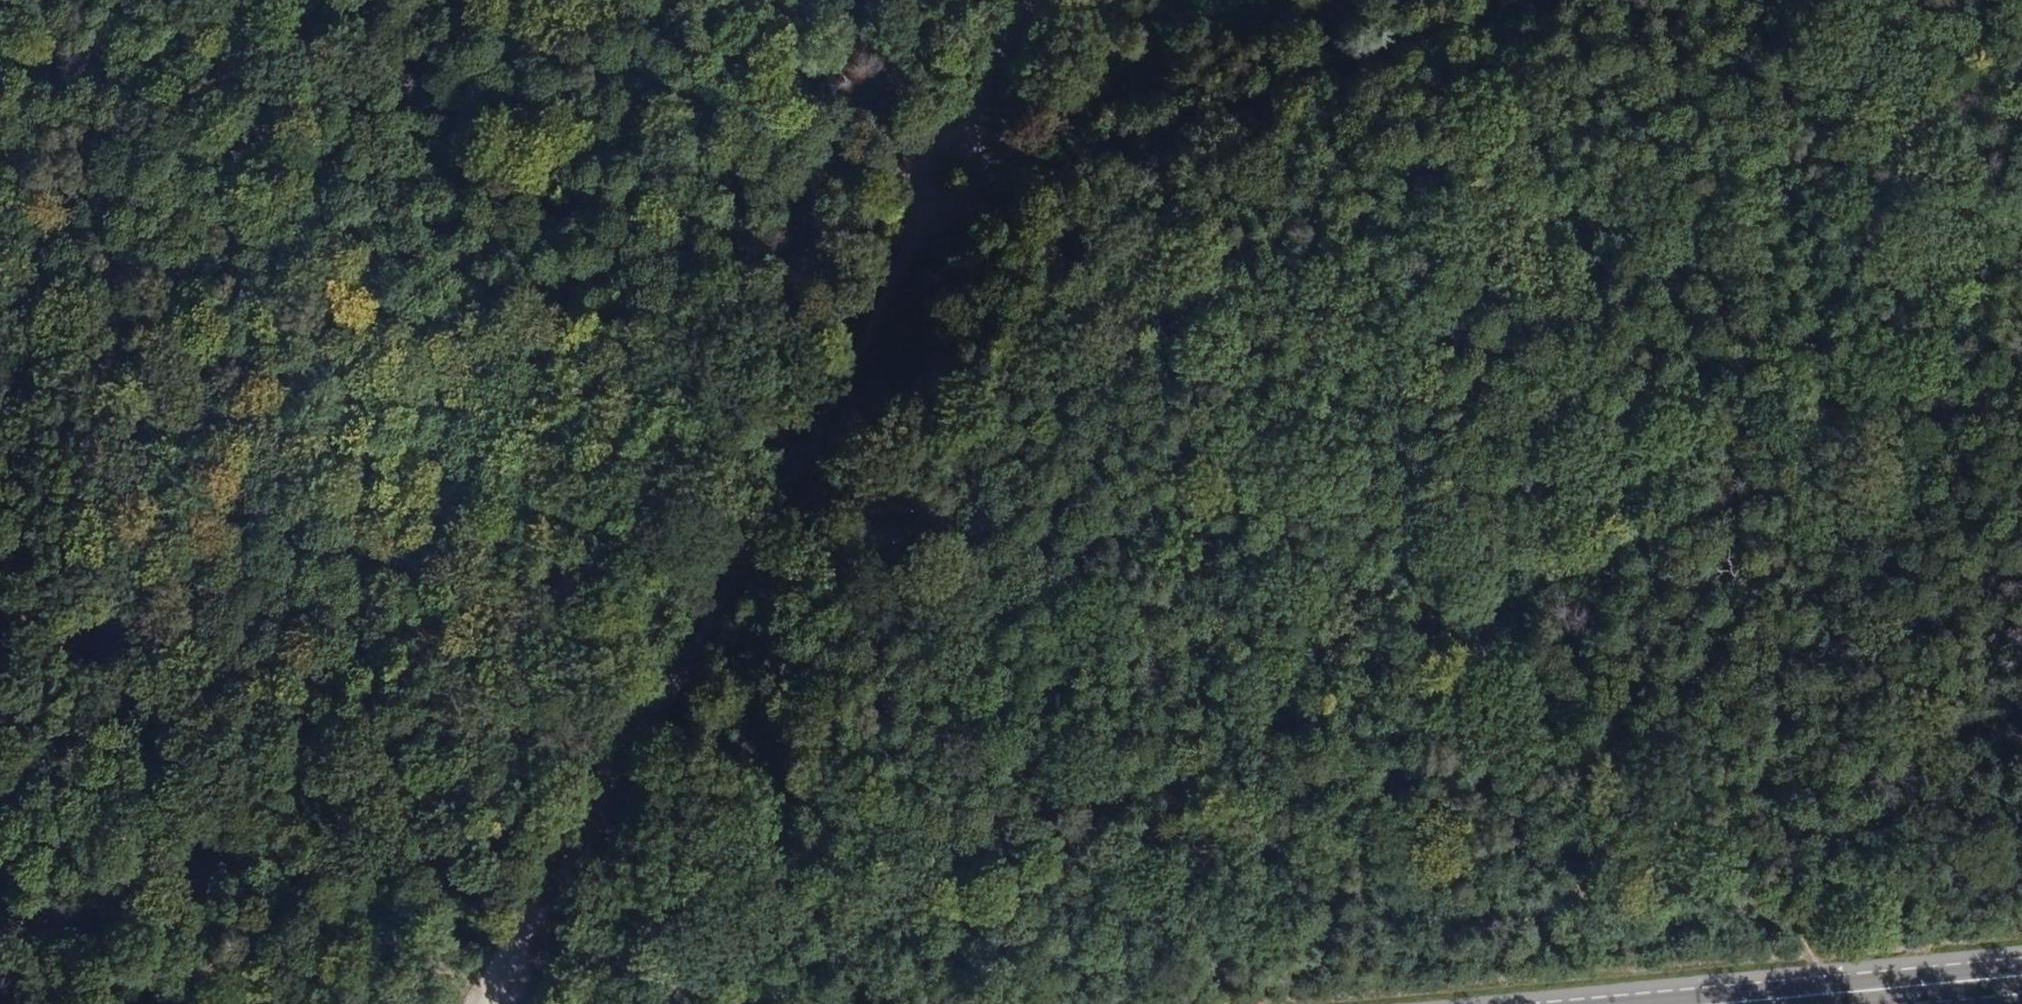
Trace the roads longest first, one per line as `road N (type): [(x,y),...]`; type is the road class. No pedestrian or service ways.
road 1 (residential): [(476,1003),(949,177),(1027,0)]
road 2 (primary): [(2021,976),(1721,1003)]

